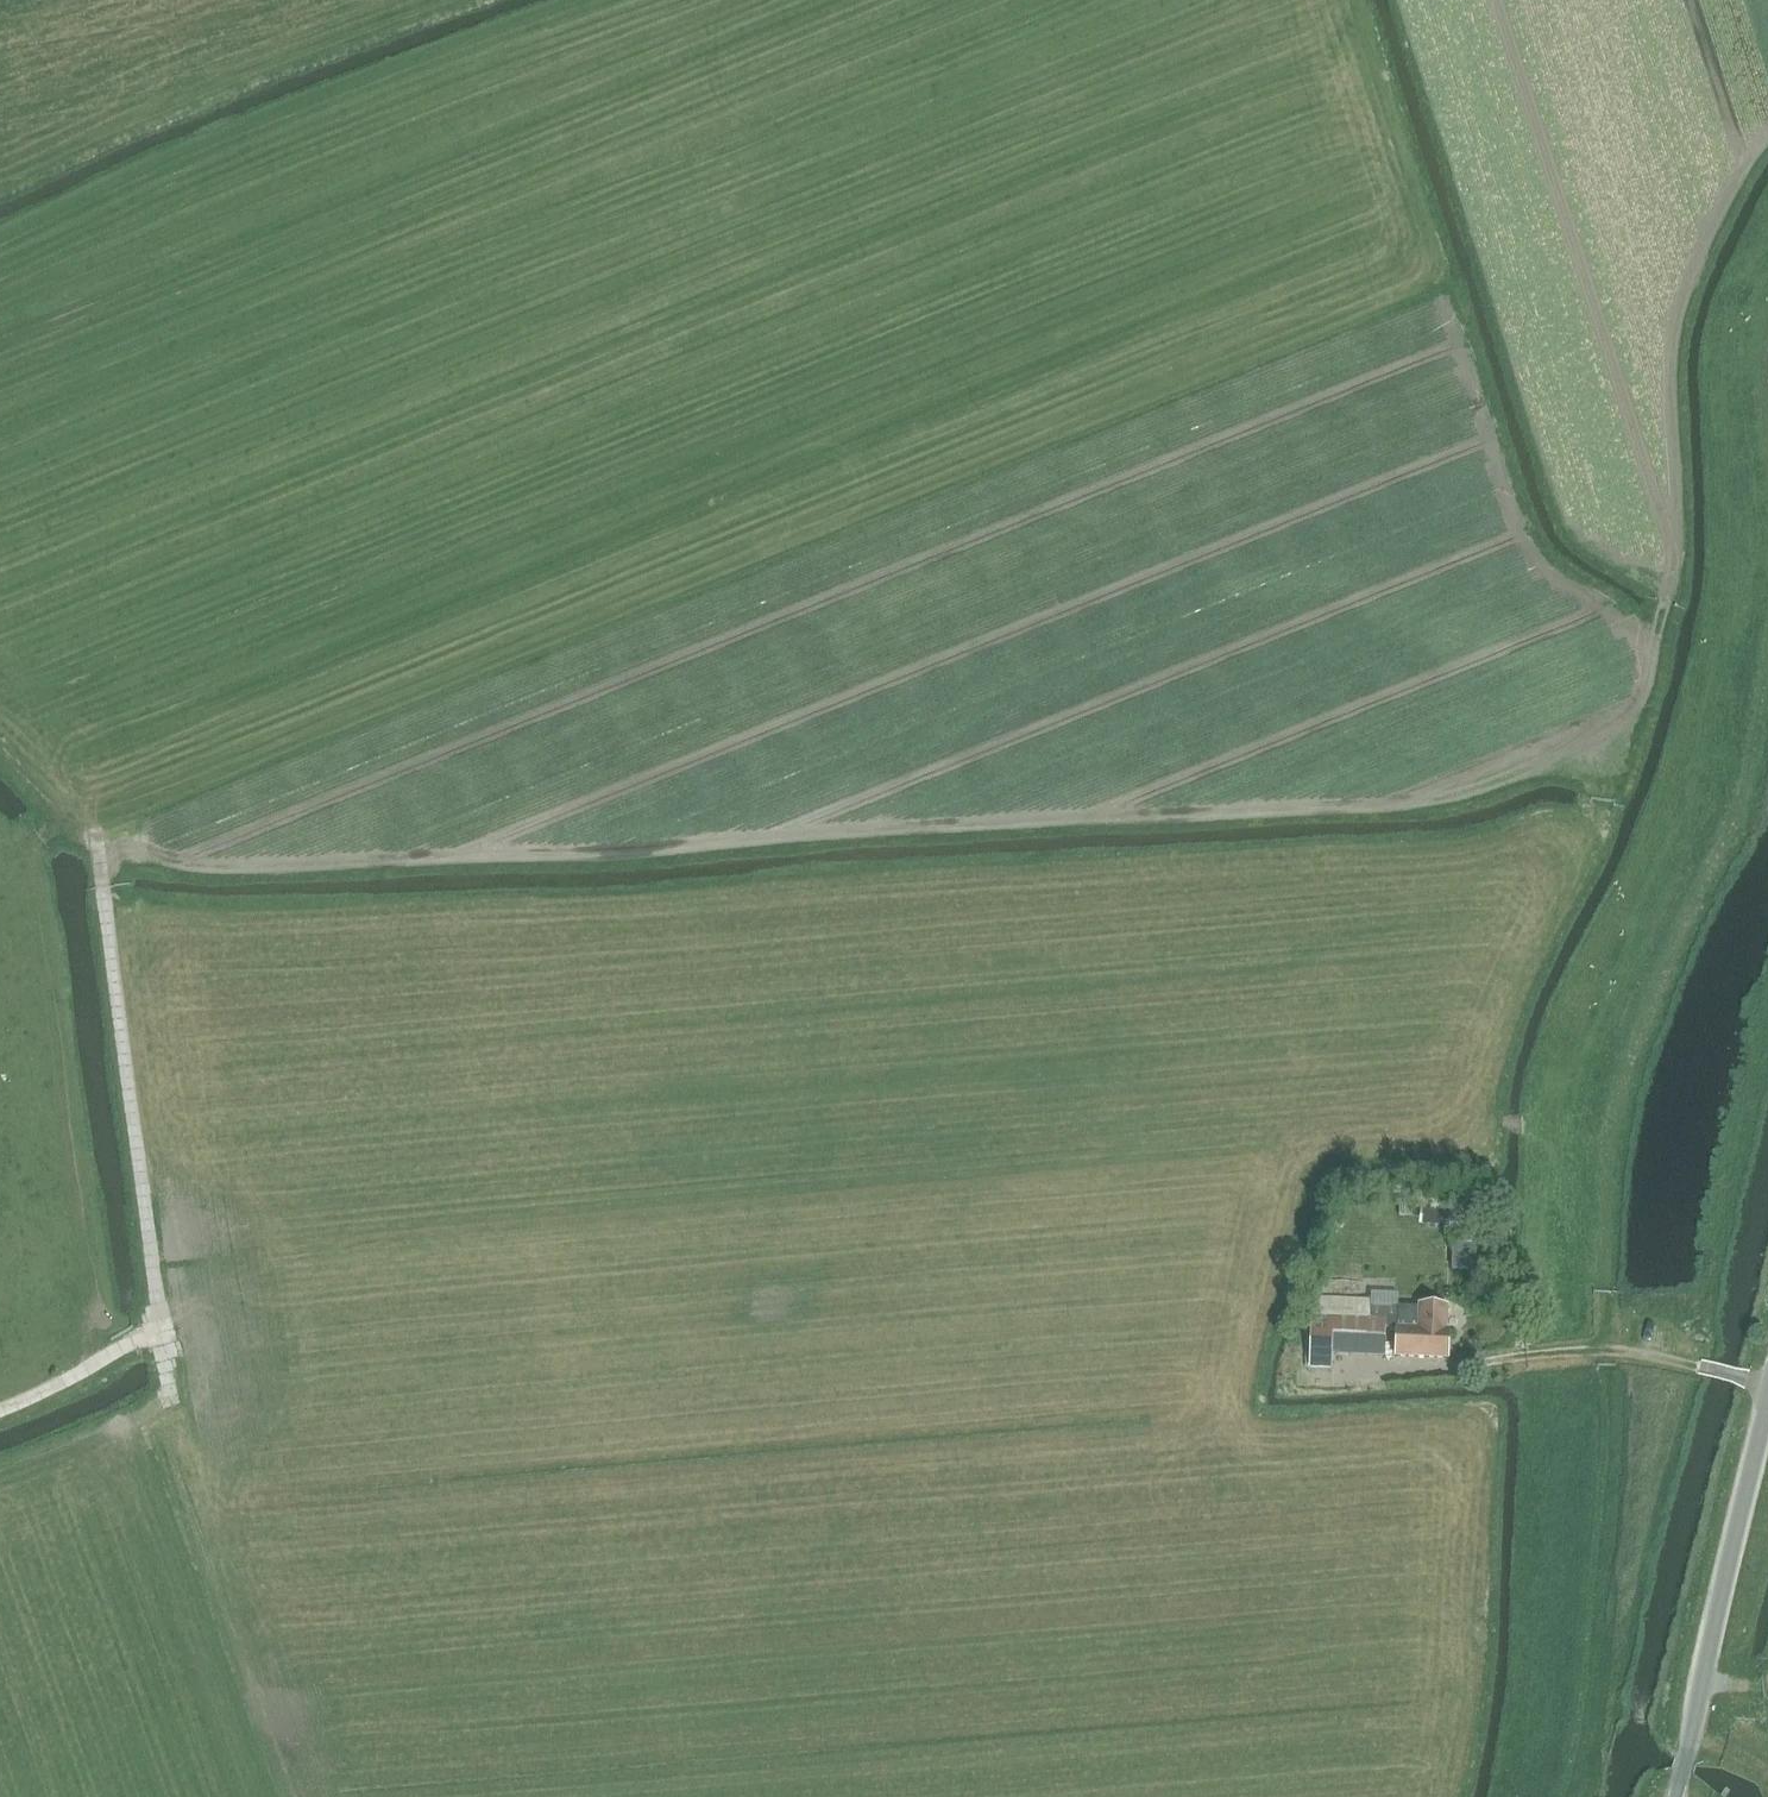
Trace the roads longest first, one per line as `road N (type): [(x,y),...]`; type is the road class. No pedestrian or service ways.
road 1 (unclassified): [(1677,1796),(1767,1412)]
road 2 (track): [(164,1324),(0,1409)]

